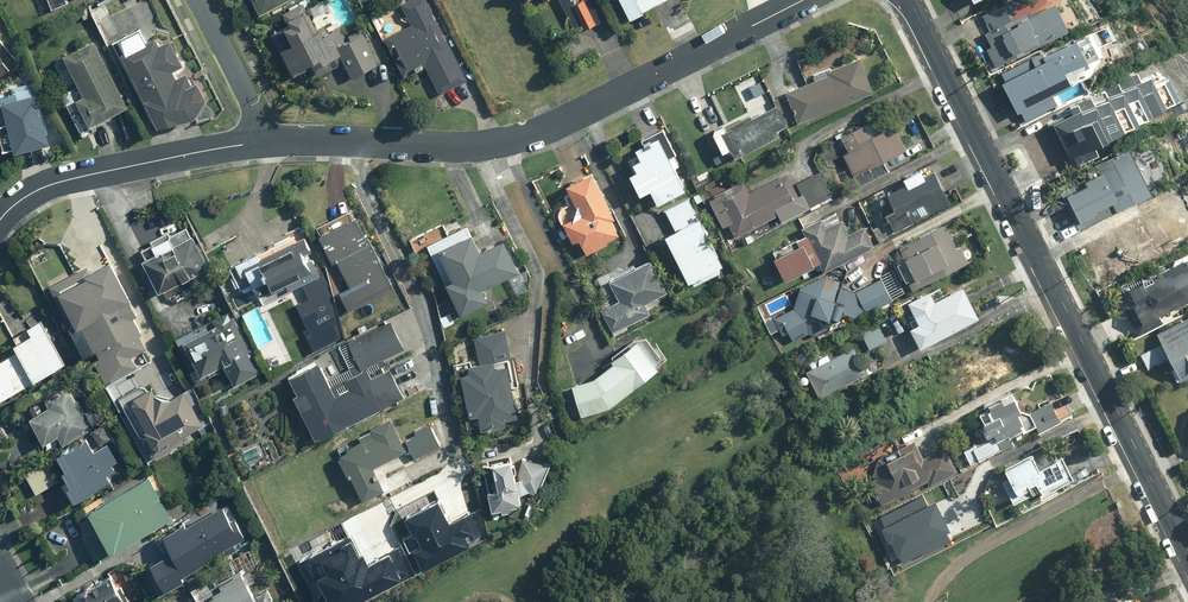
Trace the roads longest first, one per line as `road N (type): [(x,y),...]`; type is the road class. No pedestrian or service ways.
road 1 (secondary): [(909,0),(1187,553)]
road 2 (residential): [(805,0),(532,138),(458,149),(270,142)]
road 3 (residential): [(270,142),(60,181),(0,219)]
road 4 (residential): [(270,142),(199,0)]

